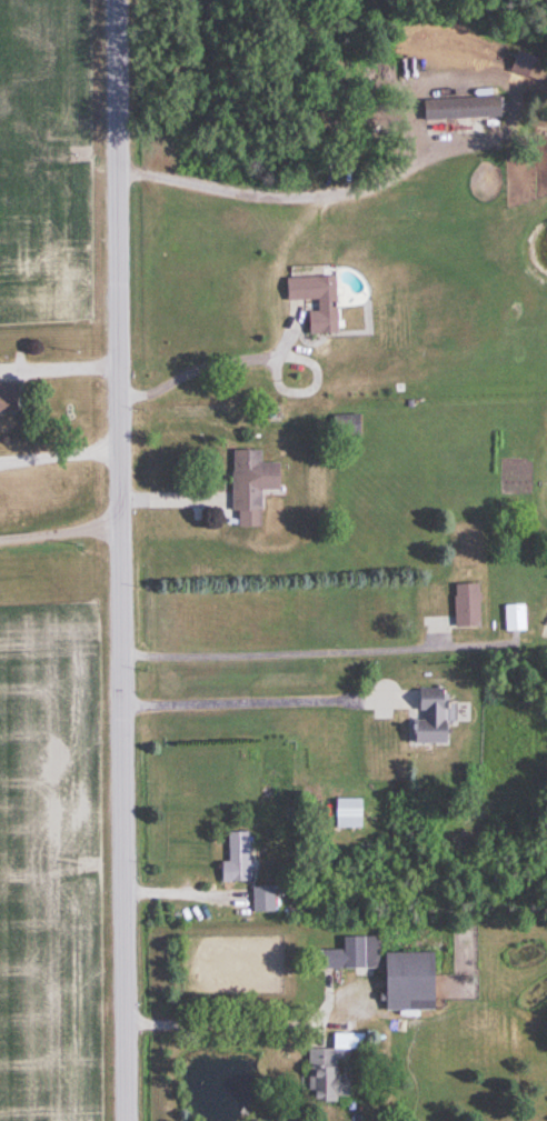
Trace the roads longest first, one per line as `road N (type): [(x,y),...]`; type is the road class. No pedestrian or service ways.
road 1 (residential): [(127,1120),(117,0)]

